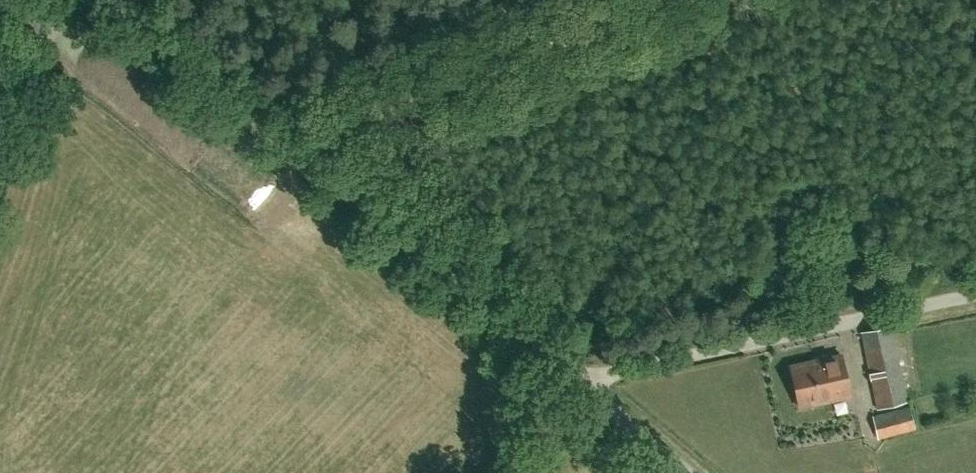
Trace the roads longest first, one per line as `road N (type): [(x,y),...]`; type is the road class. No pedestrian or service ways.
road 1 (unclassified): [(578,375),(119,0)]
road 2 (unclassified): [(578,375),(975,293)]
road 3 (unclassified): [(696,472),(578,375)]
road 4 (unclassified): [(0,132),(38,0)]

